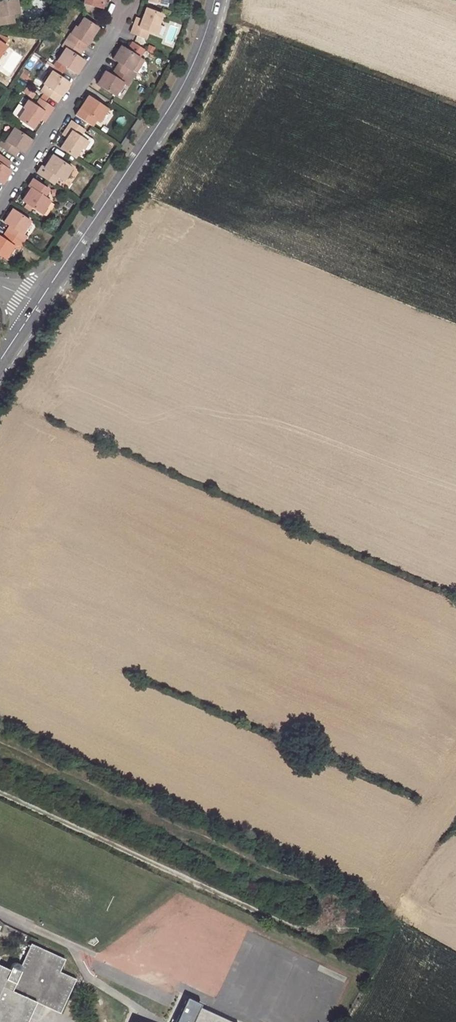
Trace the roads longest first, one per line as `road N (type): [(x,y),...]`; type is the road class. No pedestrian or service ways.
road 1 (track): [(0,793),(293,929),(316,932),(332,921)]
road 2 (tertiary): [(38,303),(183,86),(214,0)]
road 3 (residential): [(0,207),(129,0)]

